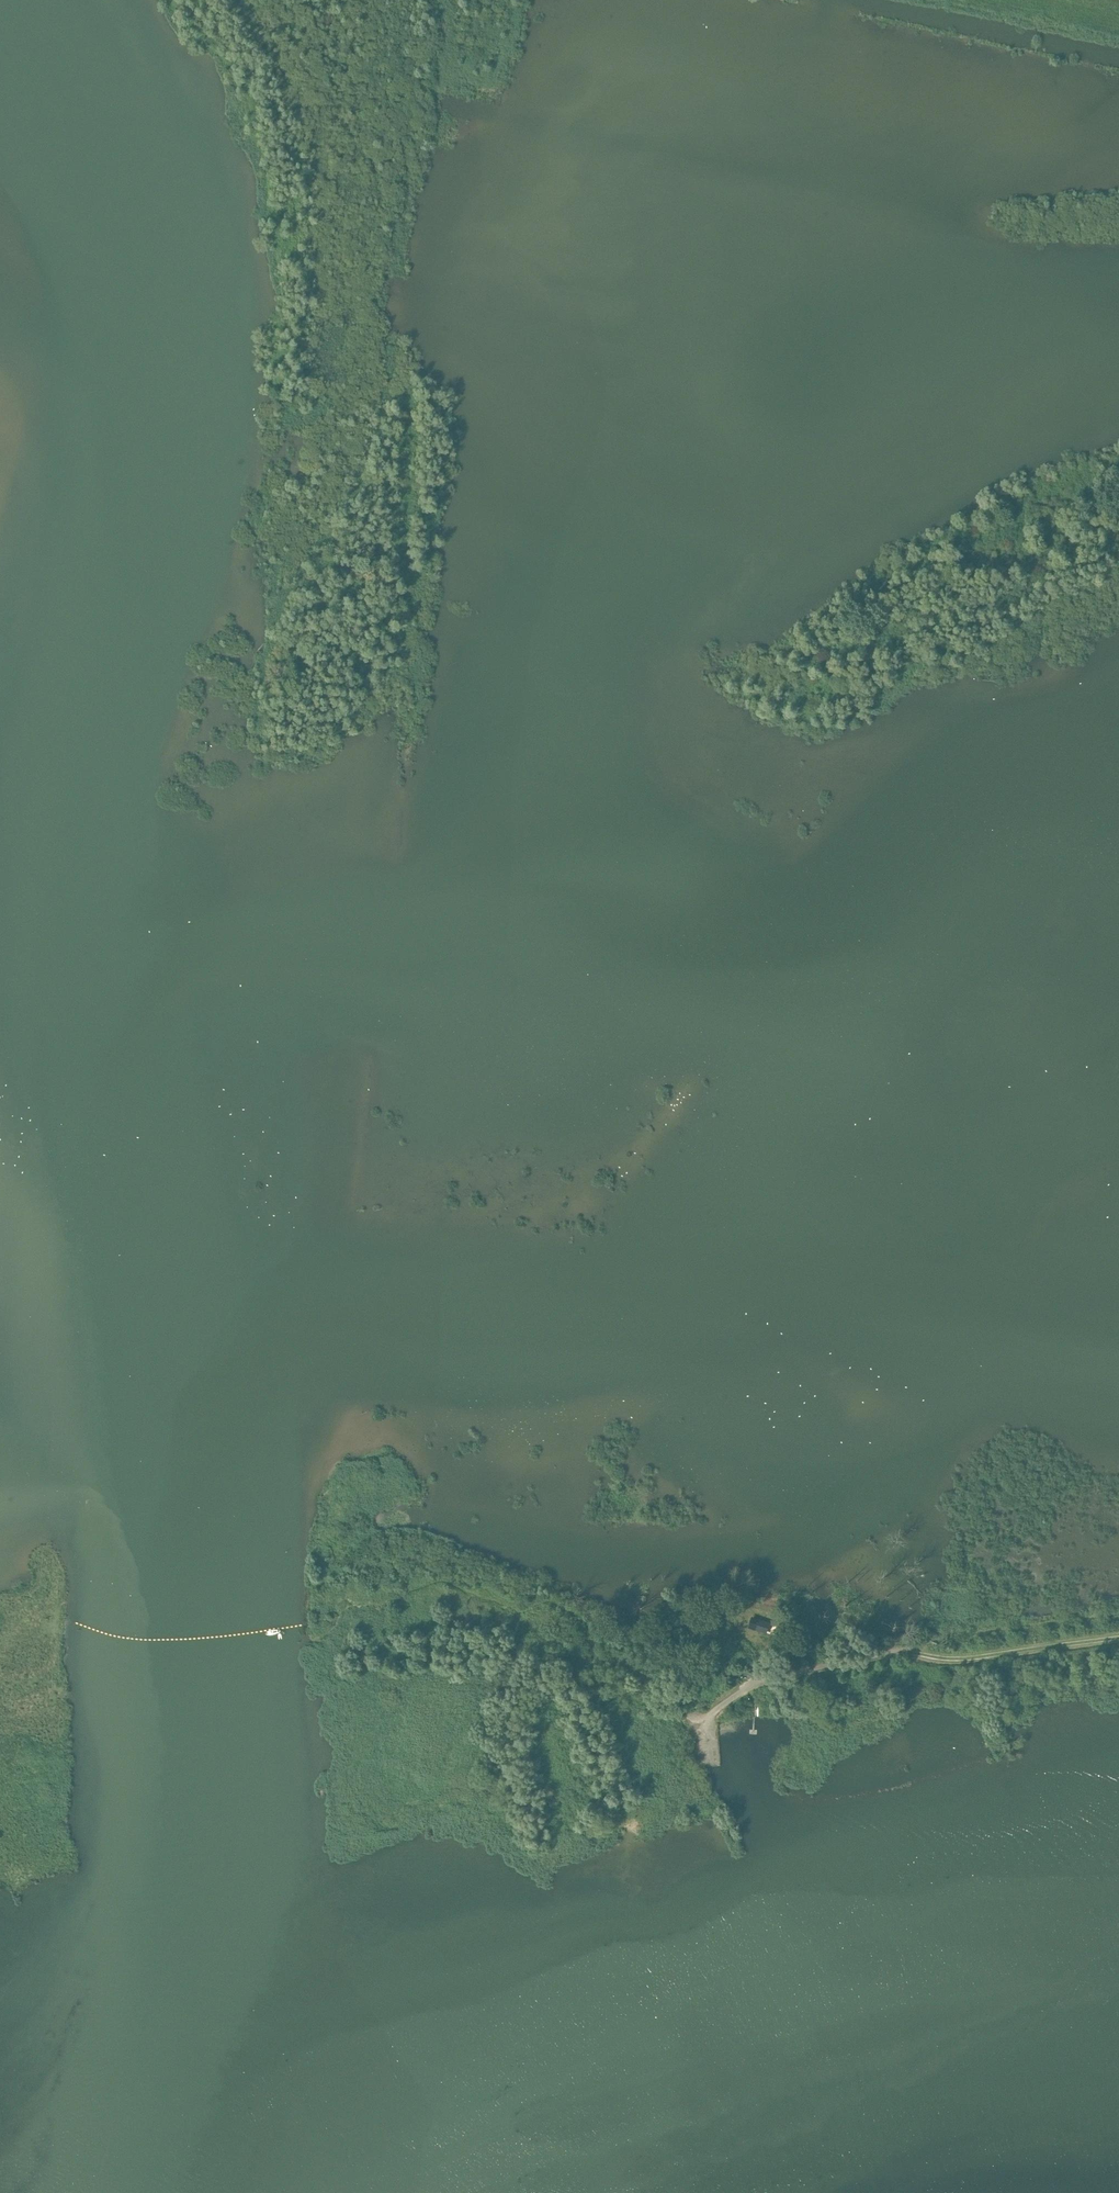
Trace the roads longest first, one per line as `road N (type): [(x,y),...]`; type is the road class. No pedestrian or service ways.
road 1 (track): [(1118,1638),(965,1658),(895,1651),(771,1676),(703,1722),(704,1759)]

